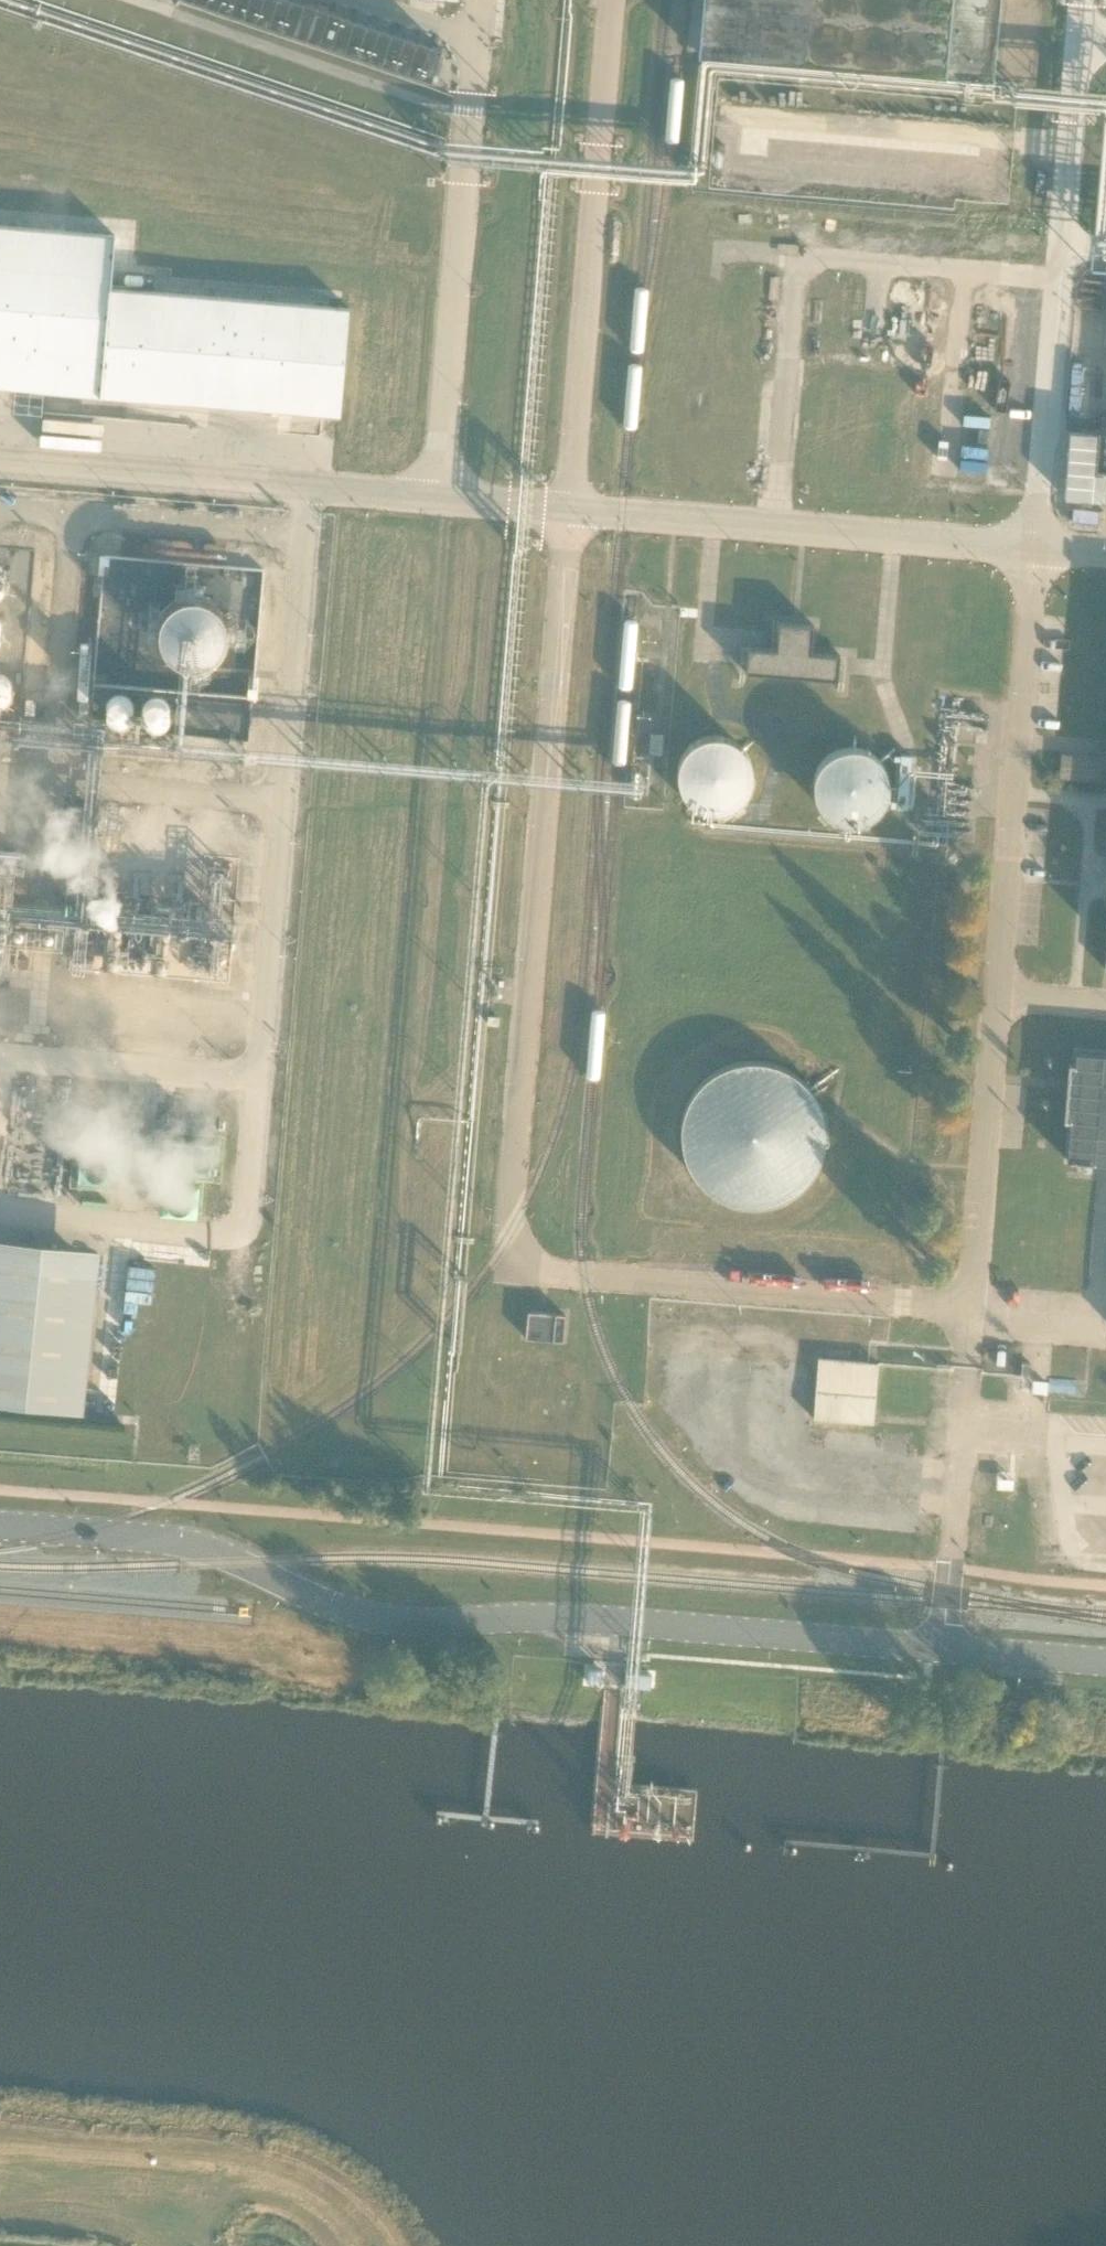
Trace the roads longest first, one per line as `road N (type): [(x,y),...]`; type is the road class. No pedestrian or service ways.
road 1 (tertiary): [(942,1649),(562,1619),(415,1623),(336,1607),(243,1561),(184,1544),(0,1526)]
road 2 (unclassified): [(942,1649),(964,1362)]
road 3 (tertiary): [(1105,1661),(942,1649)]

